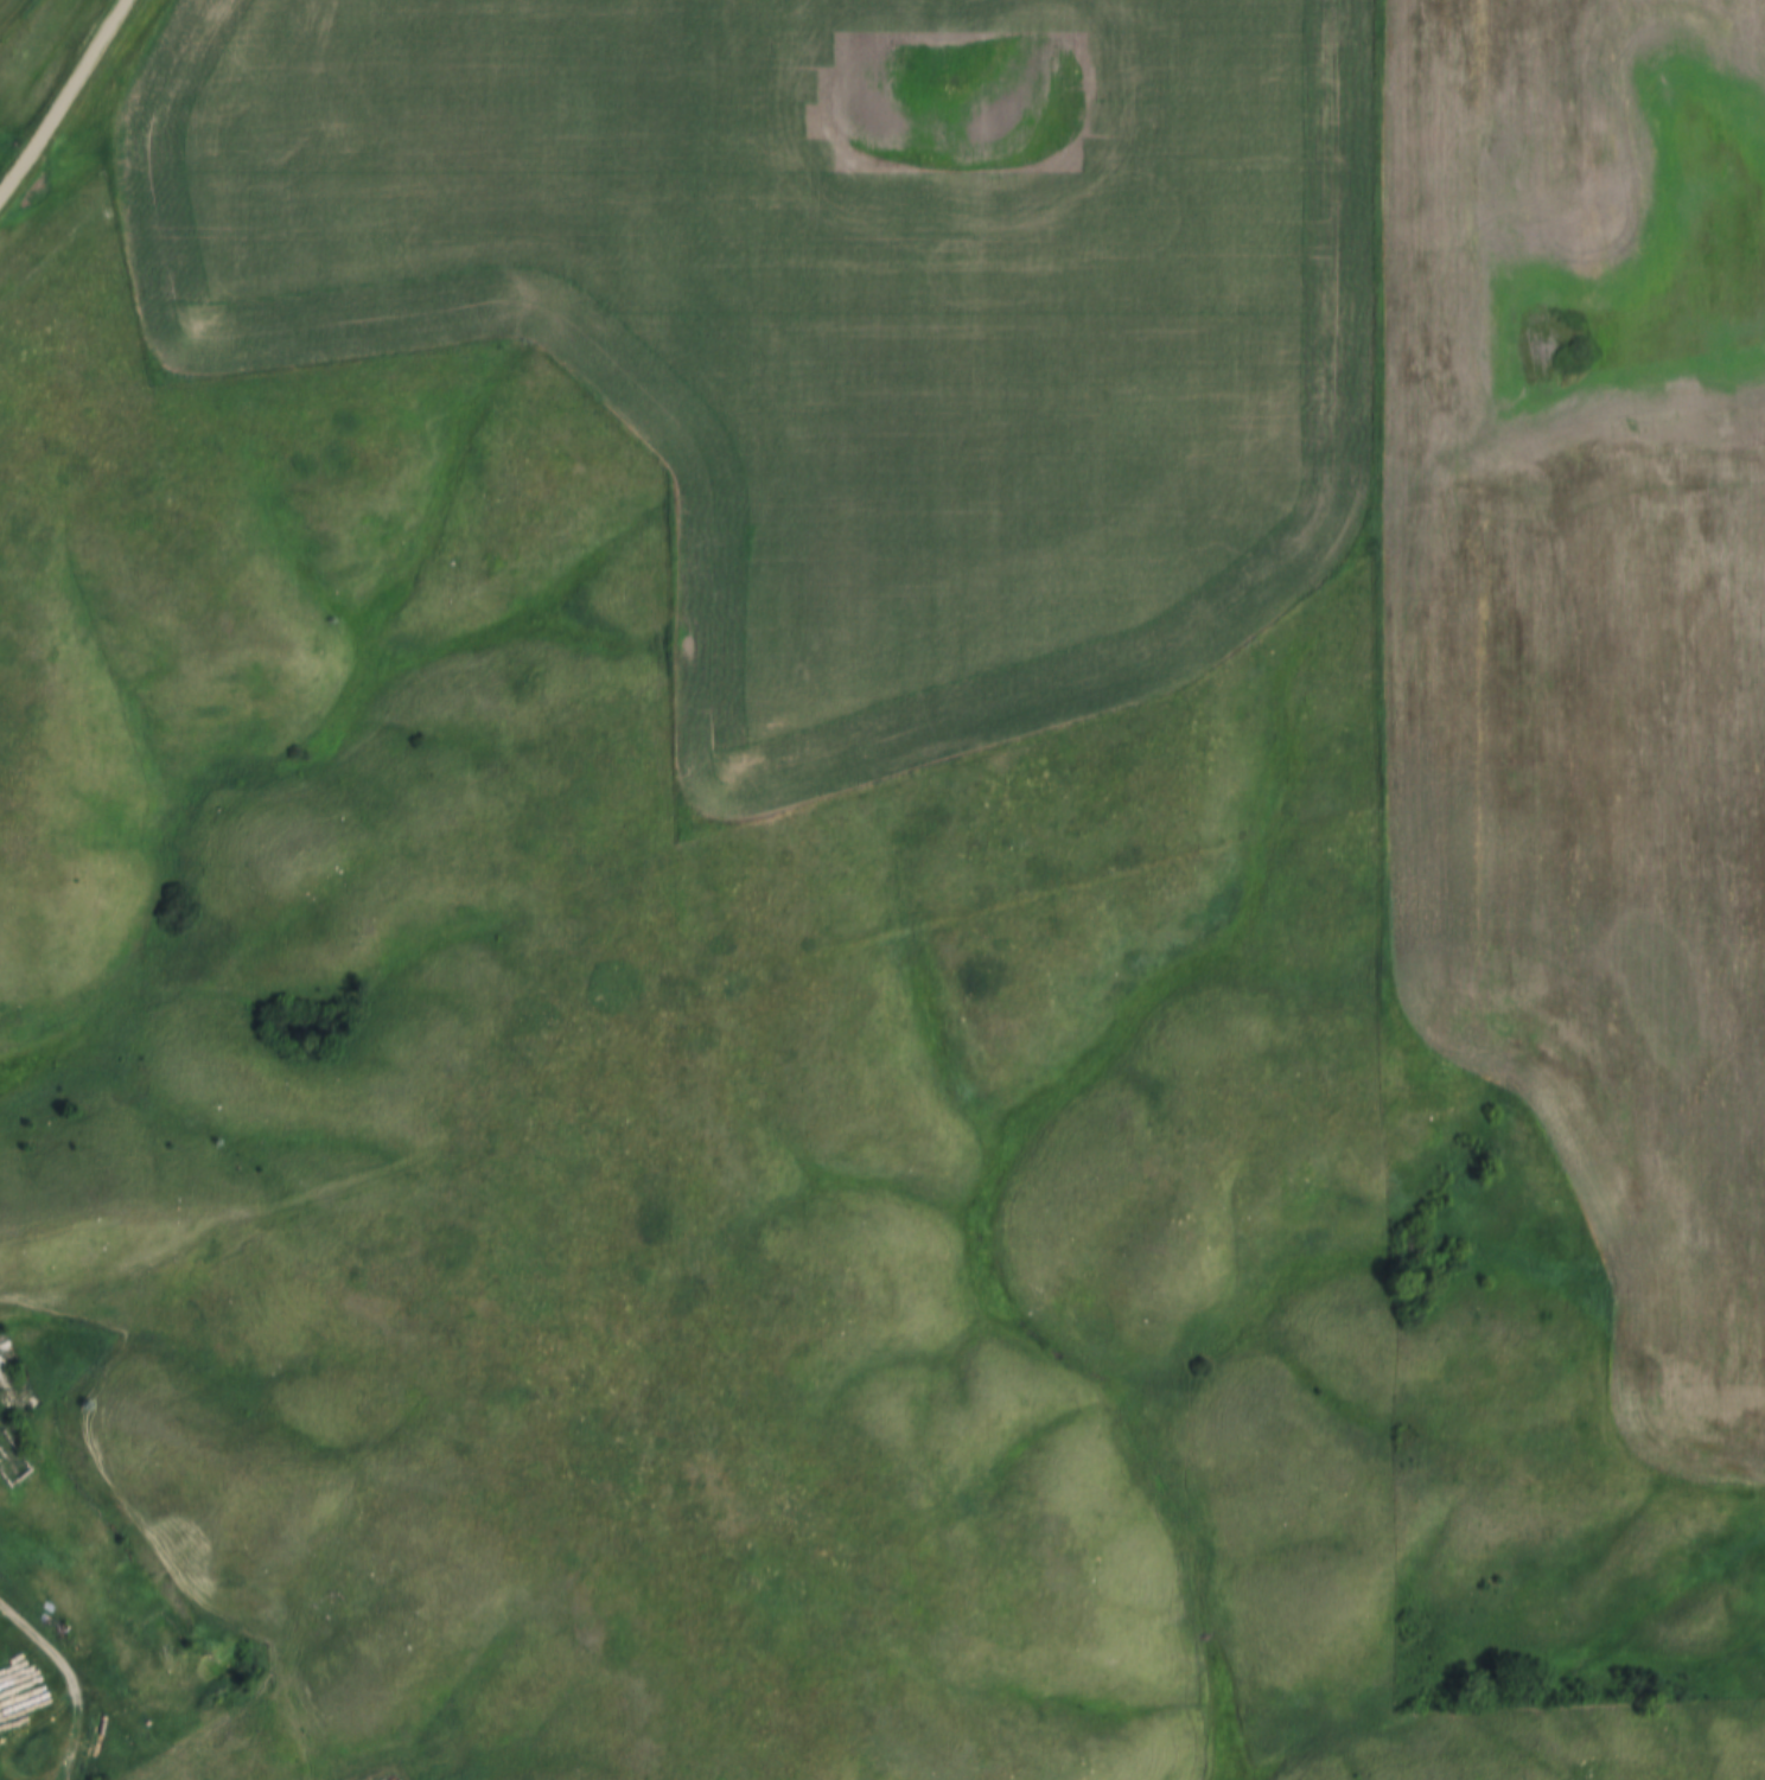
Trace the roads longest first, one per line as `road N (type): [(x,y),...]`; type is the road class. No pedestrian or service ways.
road 1 (residential): [(0,191),(127,0)]

